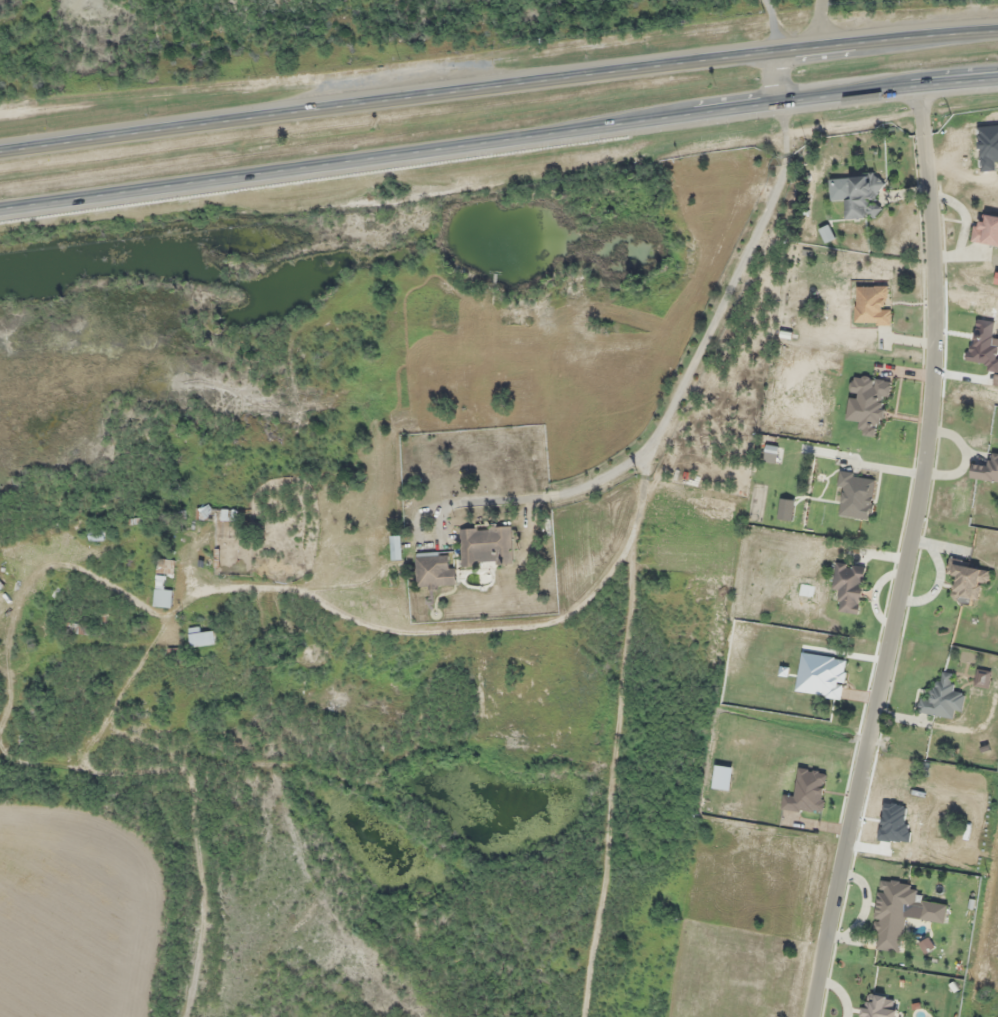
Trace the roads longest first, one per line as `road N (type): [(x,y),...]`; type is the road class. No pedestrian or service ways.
road 1 (trunk): [(0,214),(781,104),(997,82)]
road 2 (trunk): [(997,32),(631,66),(0,151)]
road 3 (residential): [(919,86),(934,383),(811,1016)]

